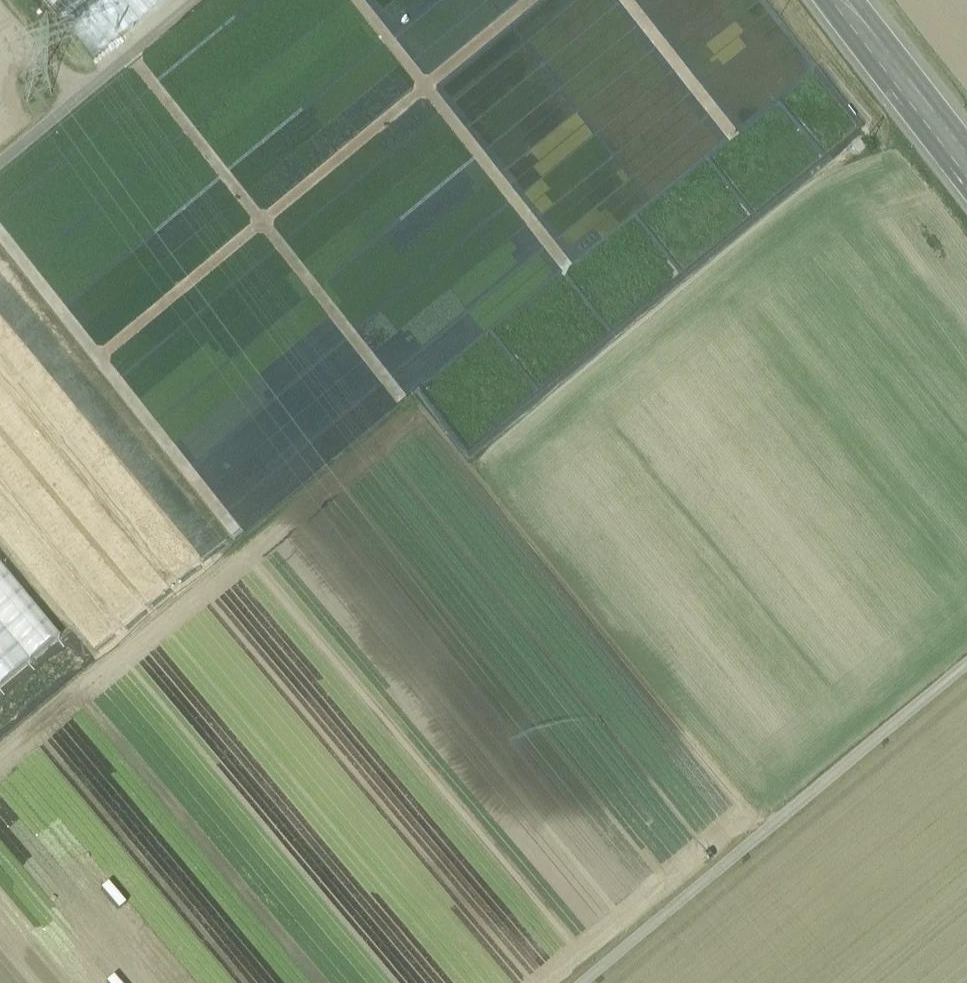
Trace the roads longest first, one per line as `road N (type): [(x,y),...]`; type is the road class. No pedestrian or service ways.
road 1 (track): [(966,662),(580,982)]
road 2 (track): [(198,0),(0,164)]
road 3 (secondary): [(966,167),(838,0)]

